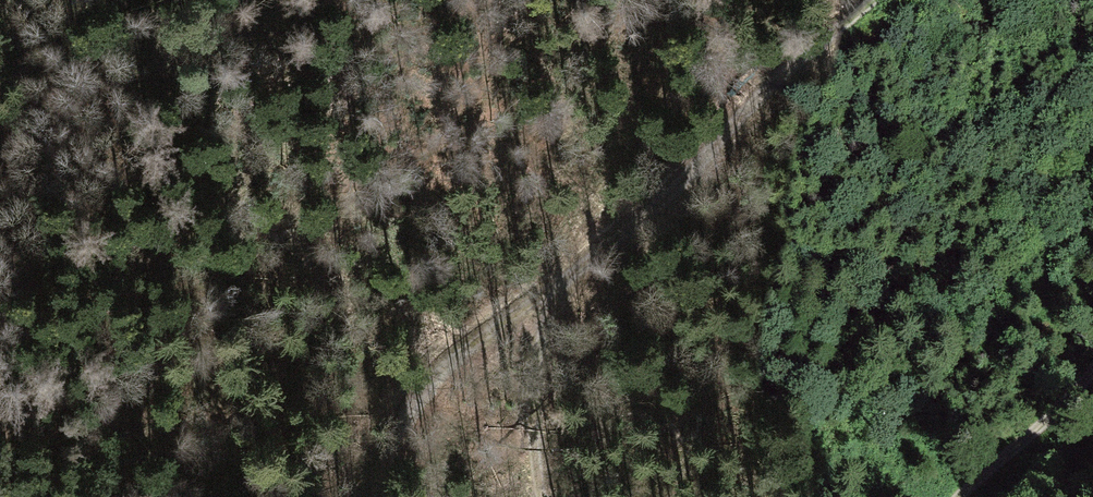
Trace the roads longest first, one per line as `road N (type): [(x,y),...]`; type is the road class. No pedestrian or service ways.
road 1 (track): [(885,0),(690,185),(469,345),(401,410),(381,496)]
road 2 (track): [(538,297),(533,496)]
road 3 (track): [(951,496),(1092,379)]

